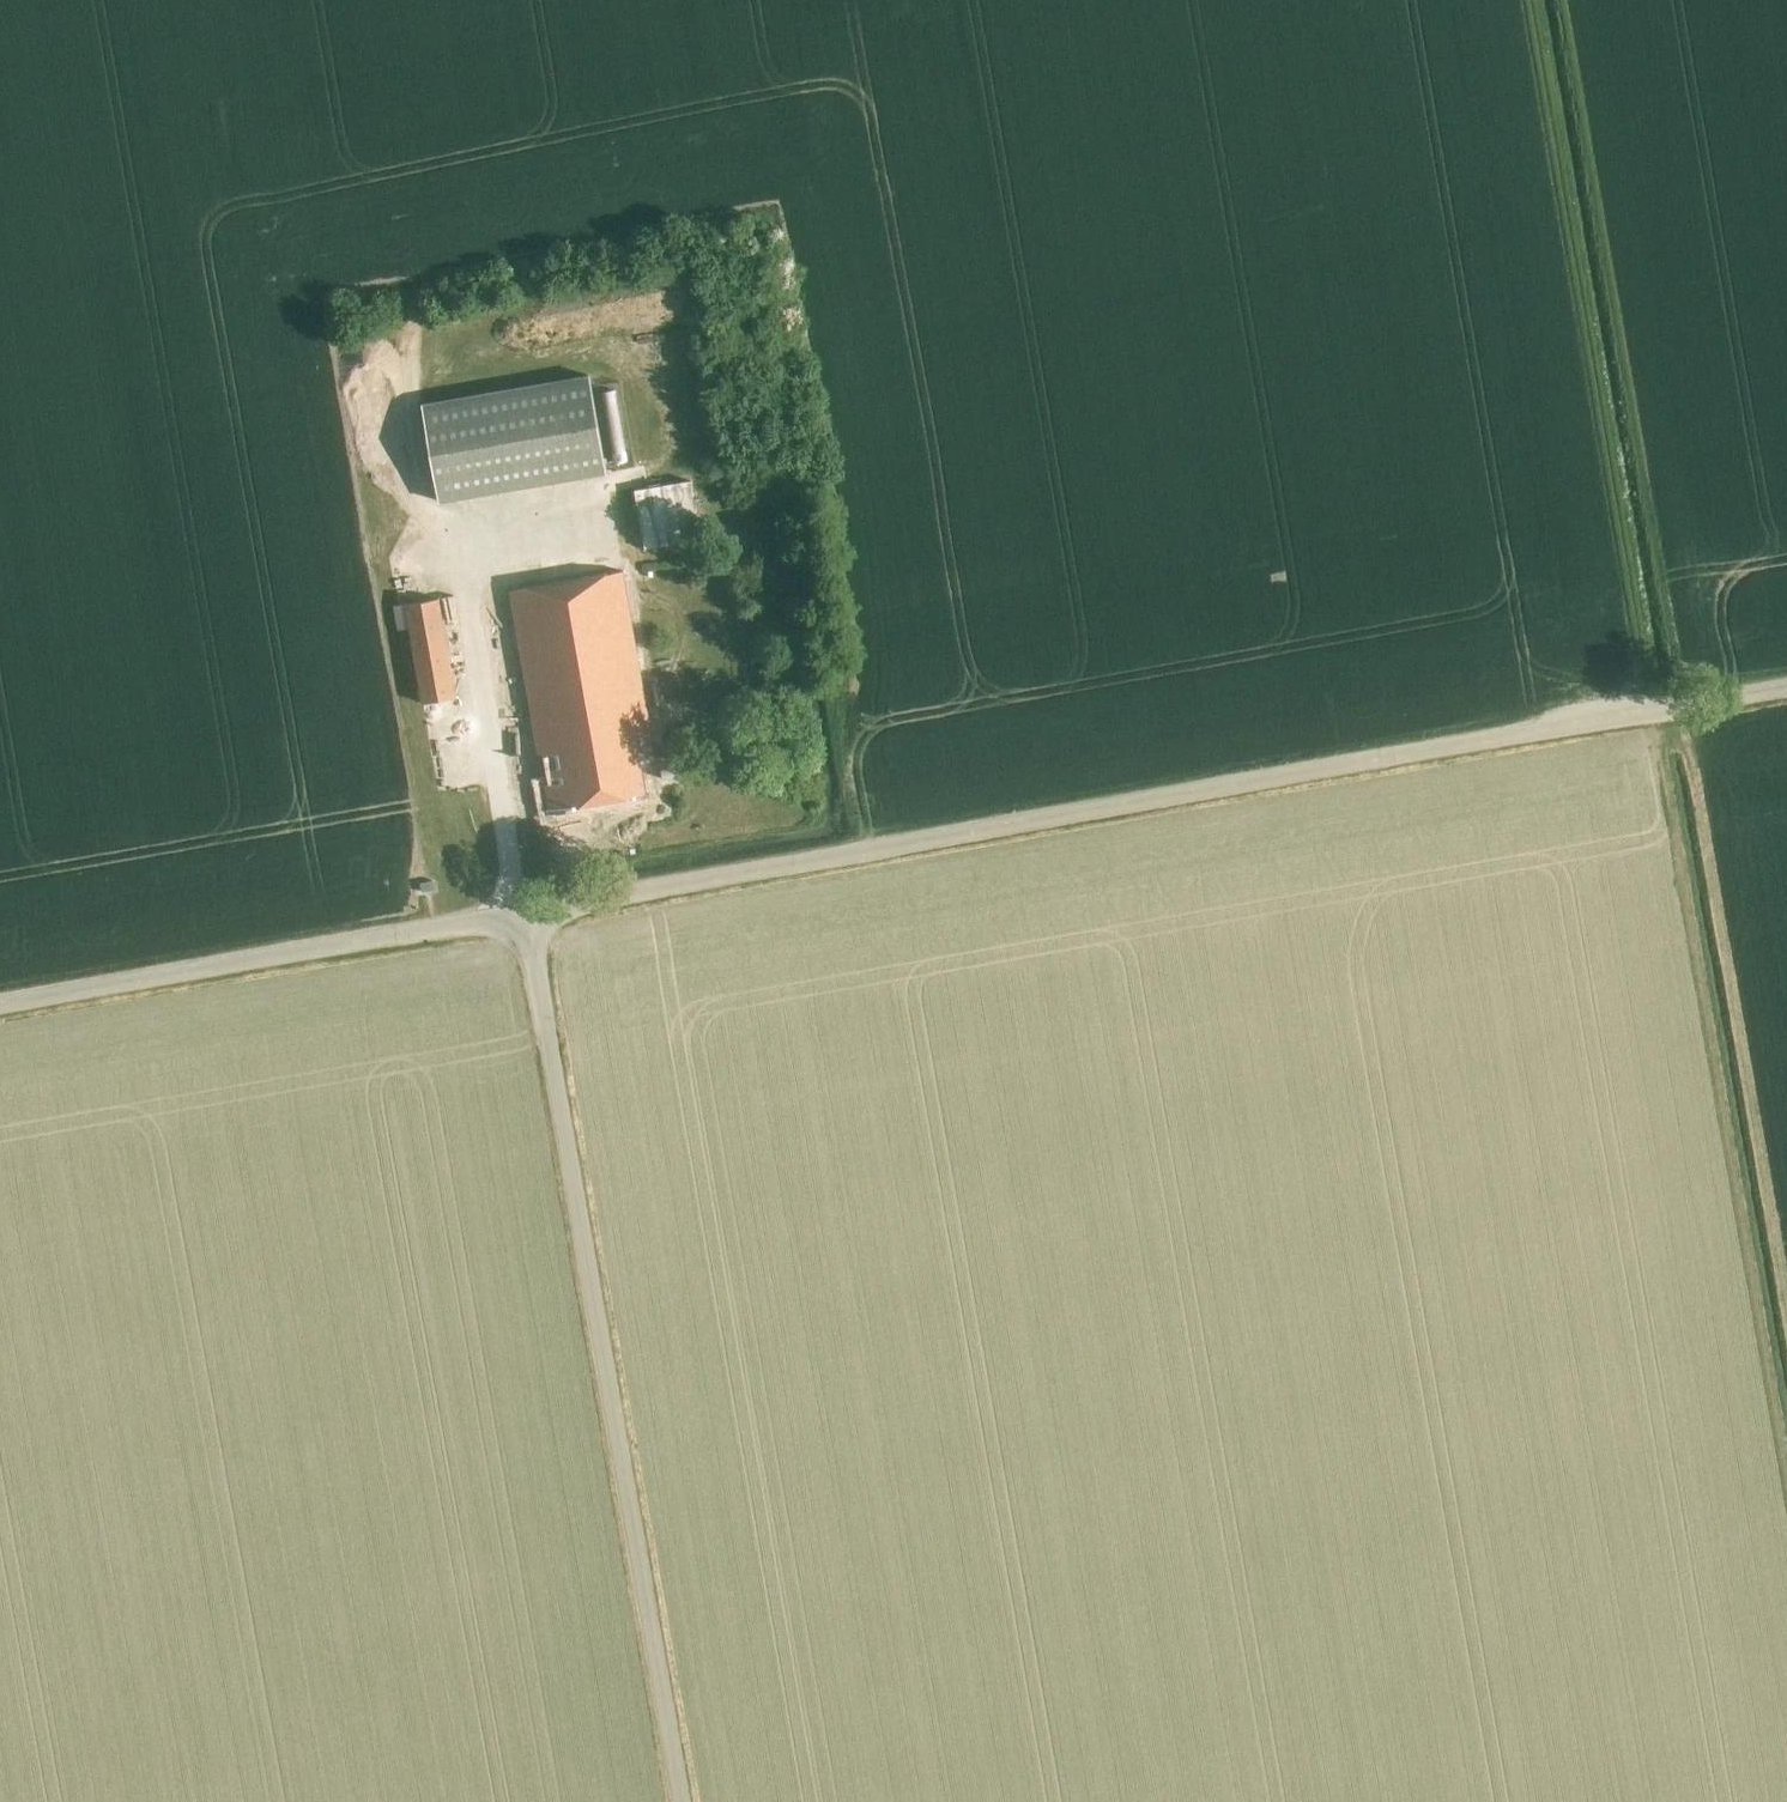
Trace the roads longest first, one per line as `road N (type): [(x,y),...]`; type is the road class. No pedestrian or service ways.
road 1 (unclassified): [(527,916),(1786,690)]
road 2 (unclassified): [(683,1801),(527,916)]
road 3 (unclassified): [(0,1009),(527,916)]

